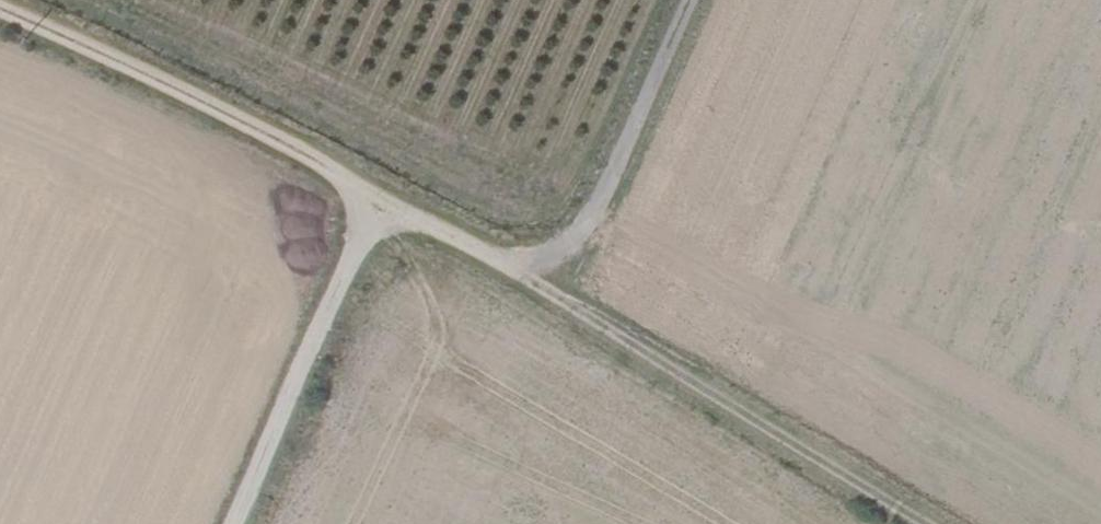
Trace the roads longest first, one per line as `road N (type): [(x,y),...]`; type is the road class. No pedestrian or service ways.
road 1 (track): [(0,11),(521,268)]
road 2 (track): [(521,268),(924,523)]
road 3 (track): [(226,523),(377,199)]
road 4 (track): [(690,0),(593,213),(521,268)]

